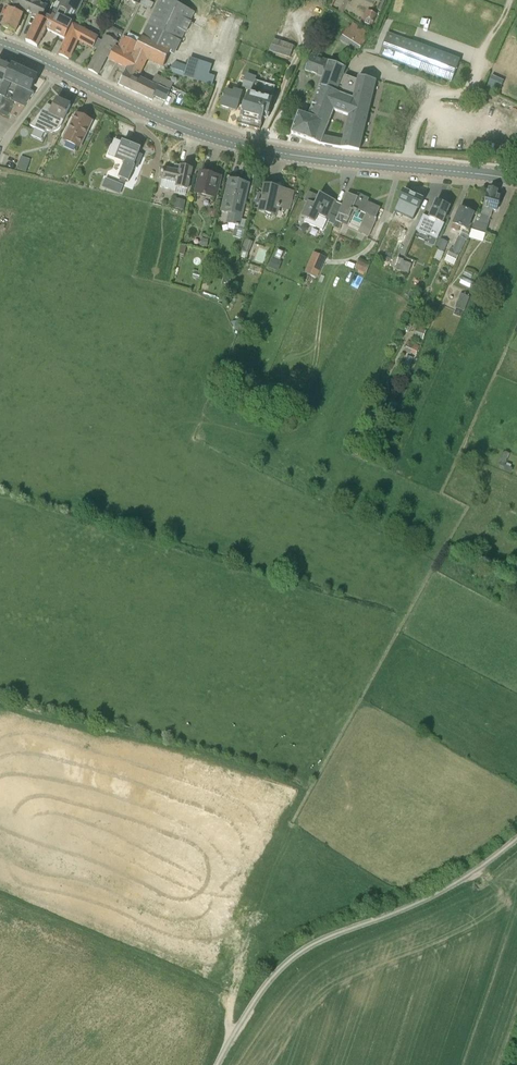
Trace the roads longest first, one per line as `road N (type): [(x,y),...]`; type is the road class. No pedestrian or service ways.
road 1 (secondary): [(516,180),(240,144),(57,68)]
road 2 (unclassified): [(217,1064),(258,995),(292,957),(429,897),(516,838)]

